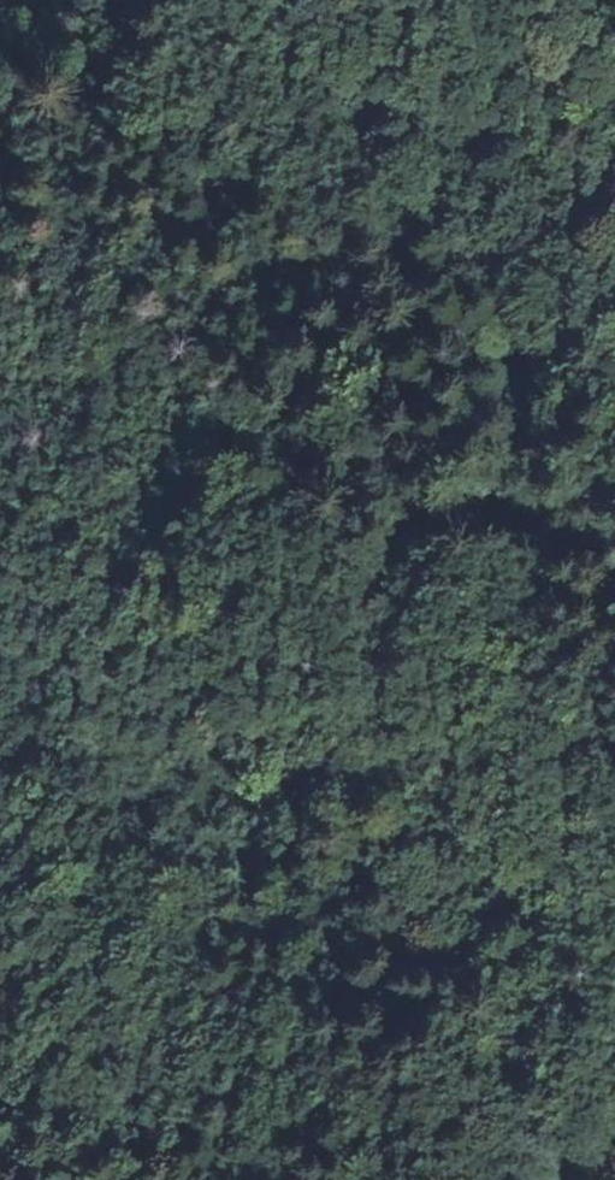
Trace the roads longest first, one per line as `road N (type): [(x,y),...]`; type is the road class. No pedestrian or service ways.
road 1 (track): [(510,1028),(514,996),(530,970),(534,906),(480,857),(441,796),(388,659),(385,586),(423,508),(493,478),(516,428),(523,369),(482,256),(388,128)]
road 2 (track): [(510,1028),(406,1095),(388,1145),(387,1179)]
road 3 (track): [(388,128),(285,0)]

